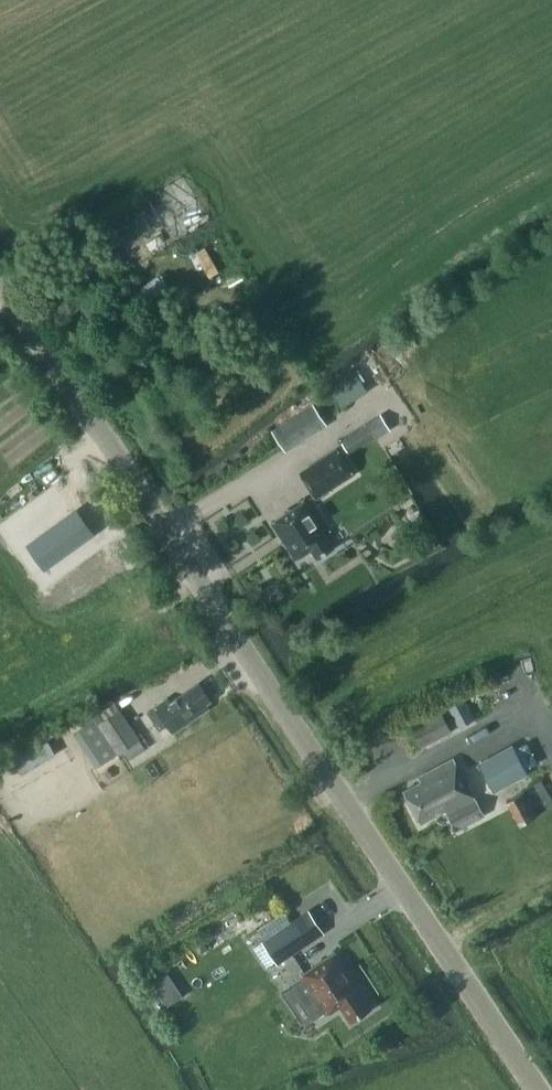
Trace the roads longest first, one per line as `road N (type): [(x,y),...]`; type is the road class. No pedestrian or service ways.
road 1 (unclassified): [(539,1089),(0,296)]

